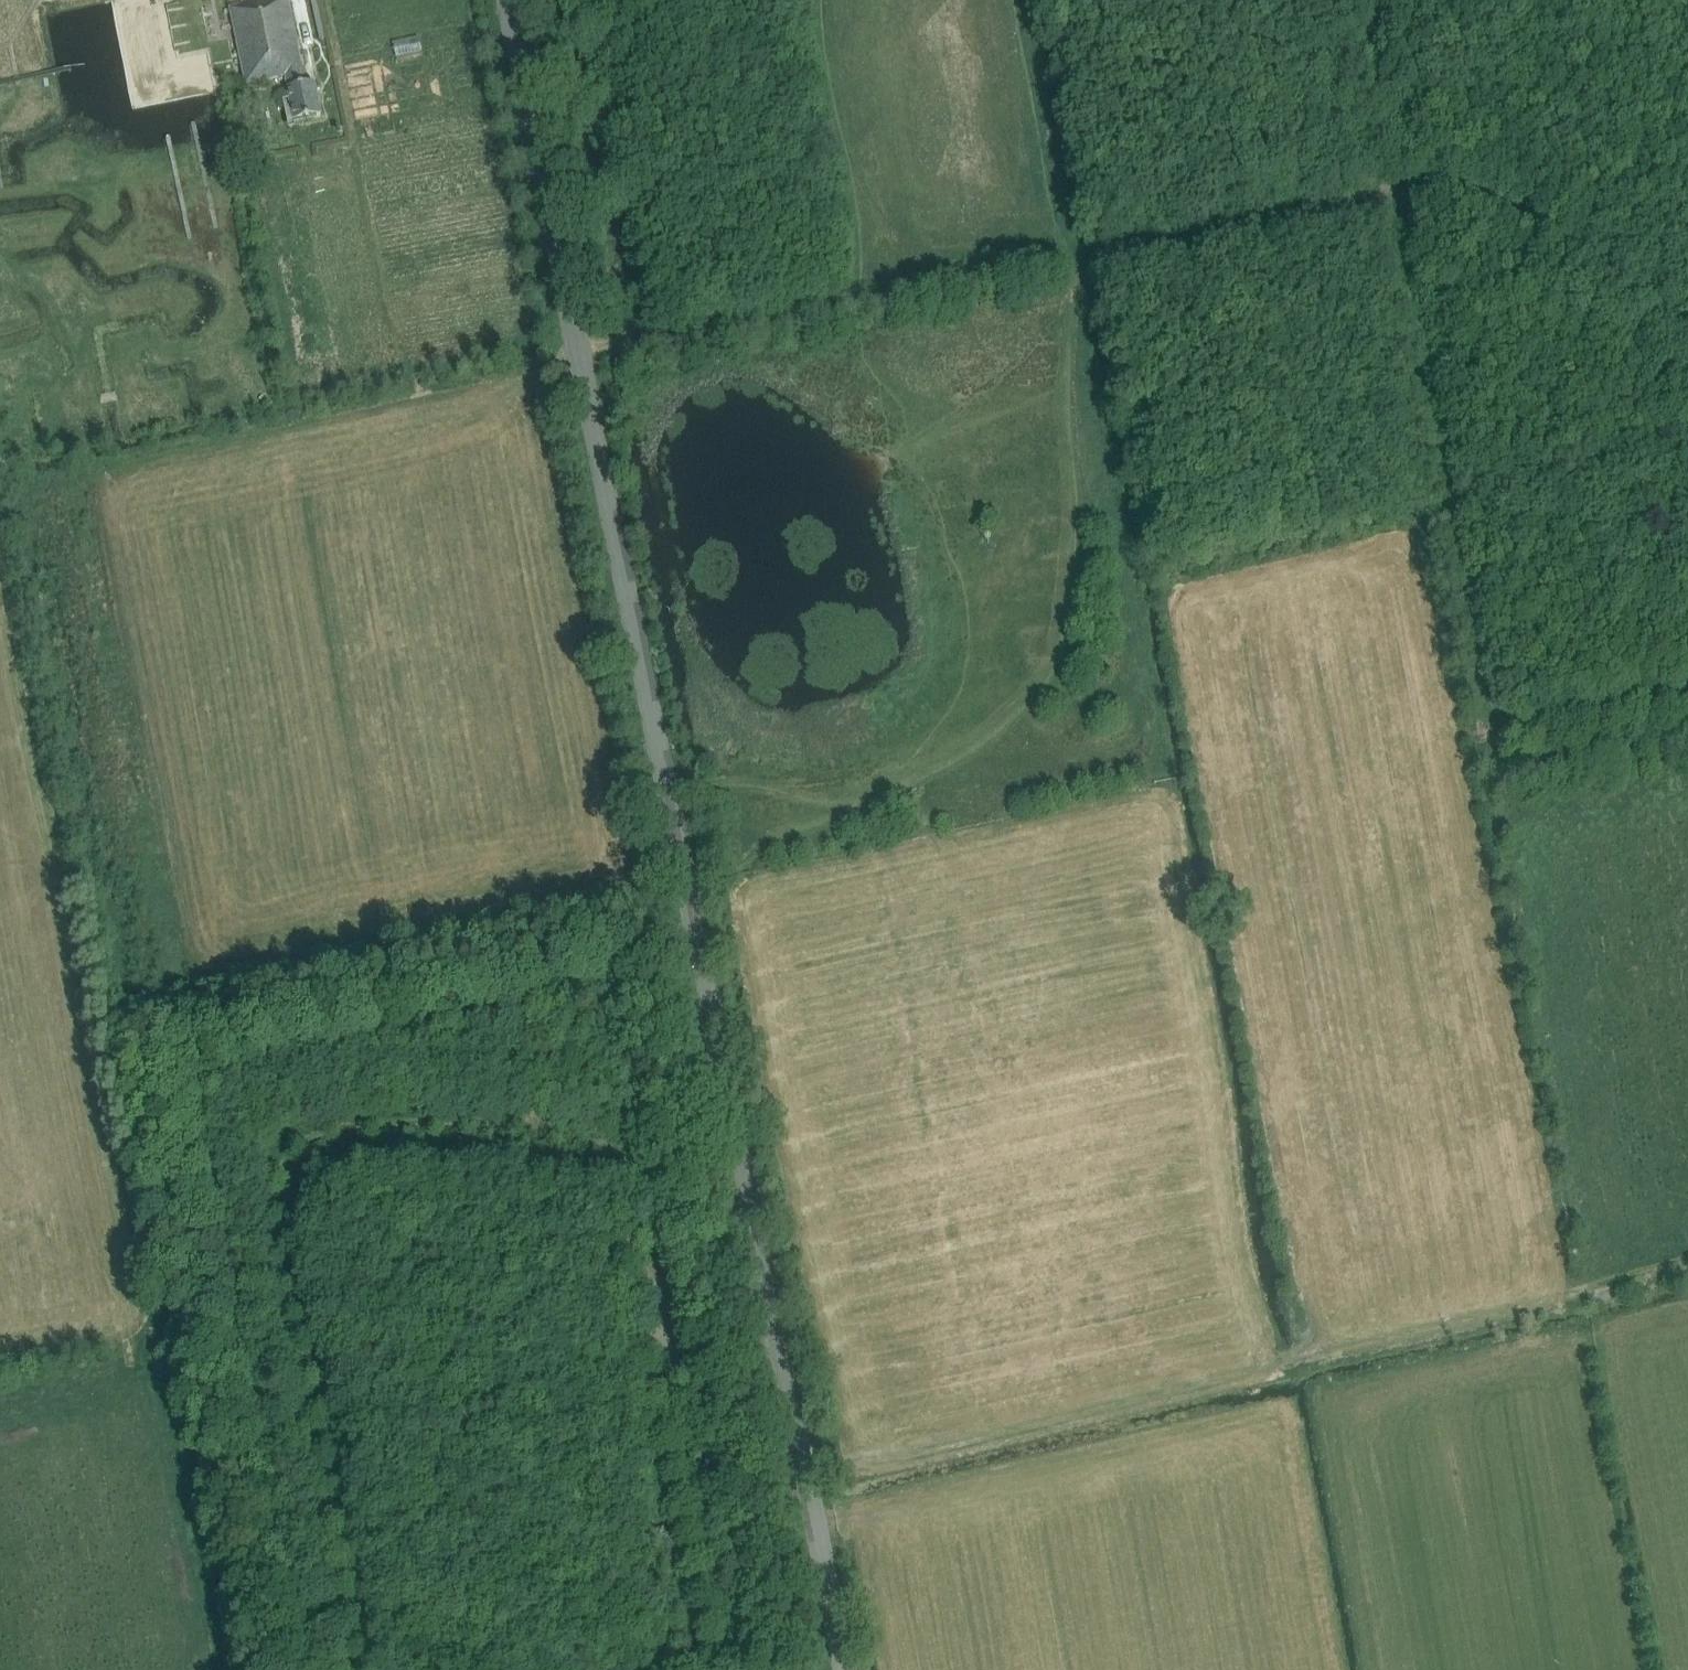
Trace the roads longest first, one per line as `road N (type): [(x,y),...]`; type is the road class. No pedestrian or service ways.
road 1 (tertiary): [(844,1669),(507,0)]

